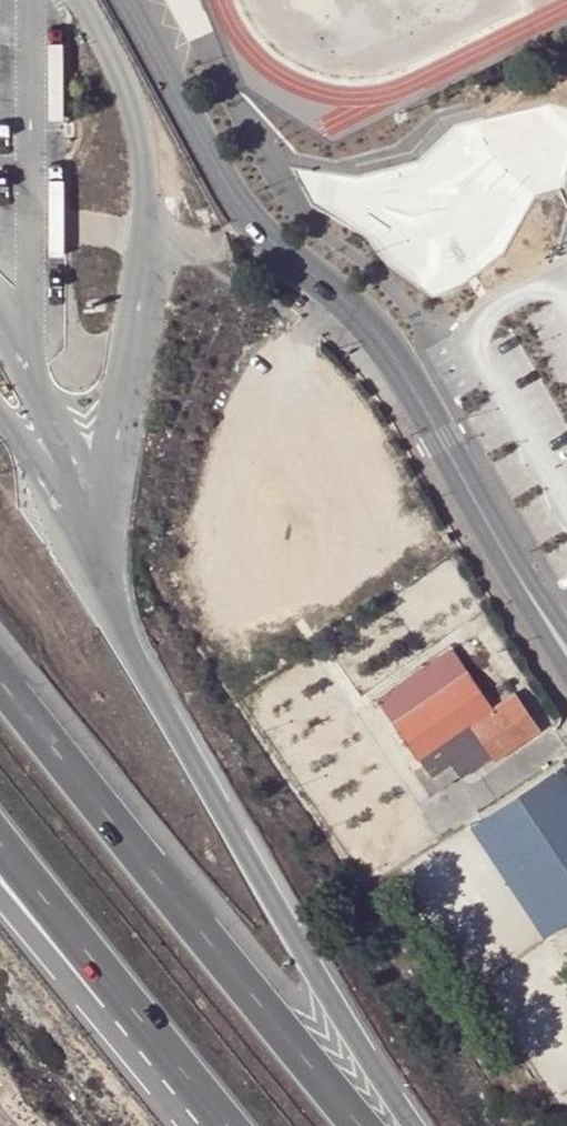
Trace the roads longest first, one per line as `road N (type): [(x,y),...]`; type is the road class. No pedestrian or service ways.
road 1 (tertiary): [(497,543),(389,354),(254,227),(126,0)]
road 2 (motorway): [(416,1125),(330,997),(91,591)]
road 3 (motorway): [(361,1125),(0,669)]
road 4 (motorway): [(0,849),(217,1125)]
road 5 (tertiary): [(497,543),(566,681)]

